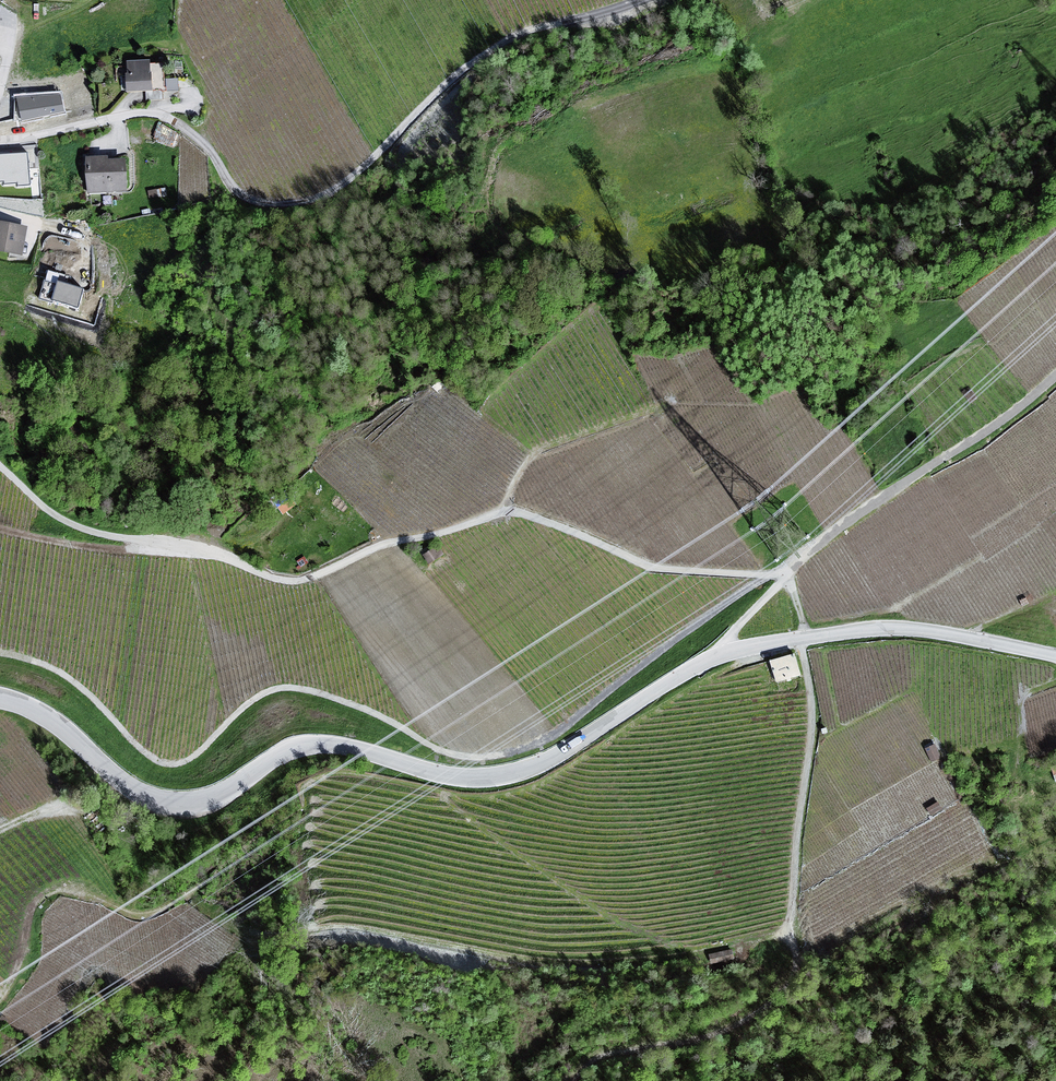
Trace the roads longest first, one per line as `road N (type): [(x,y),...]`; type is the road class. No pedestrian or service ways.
road 1 (tertiary): [(0,698),(55,724),(146,796),(183,808),(213,801),(311,745),(458,778),(511,774),(562,753),(711,658),(756,646),(889,629),(1055,656)]
road 2 (track): [(786,575),(644,567),(503,511),(295,578),(261,575),(202,551)]
road 3 (track): [(166,117),(256,203),(309,203),(370,168),(434,101),(516,42),(639,0)]
road 4 (track): [(1055,374),(990,430),(833,533),(760,601),(728,638),(728,652)]
road 5 (track): [(202,551),(107,536),(52,516),(0,466)]
road 6 (track): [(0,1004),(41,896),(77,894),(131,910)]
road 7 (track): [(202,551),(106,549),(0,529)]

